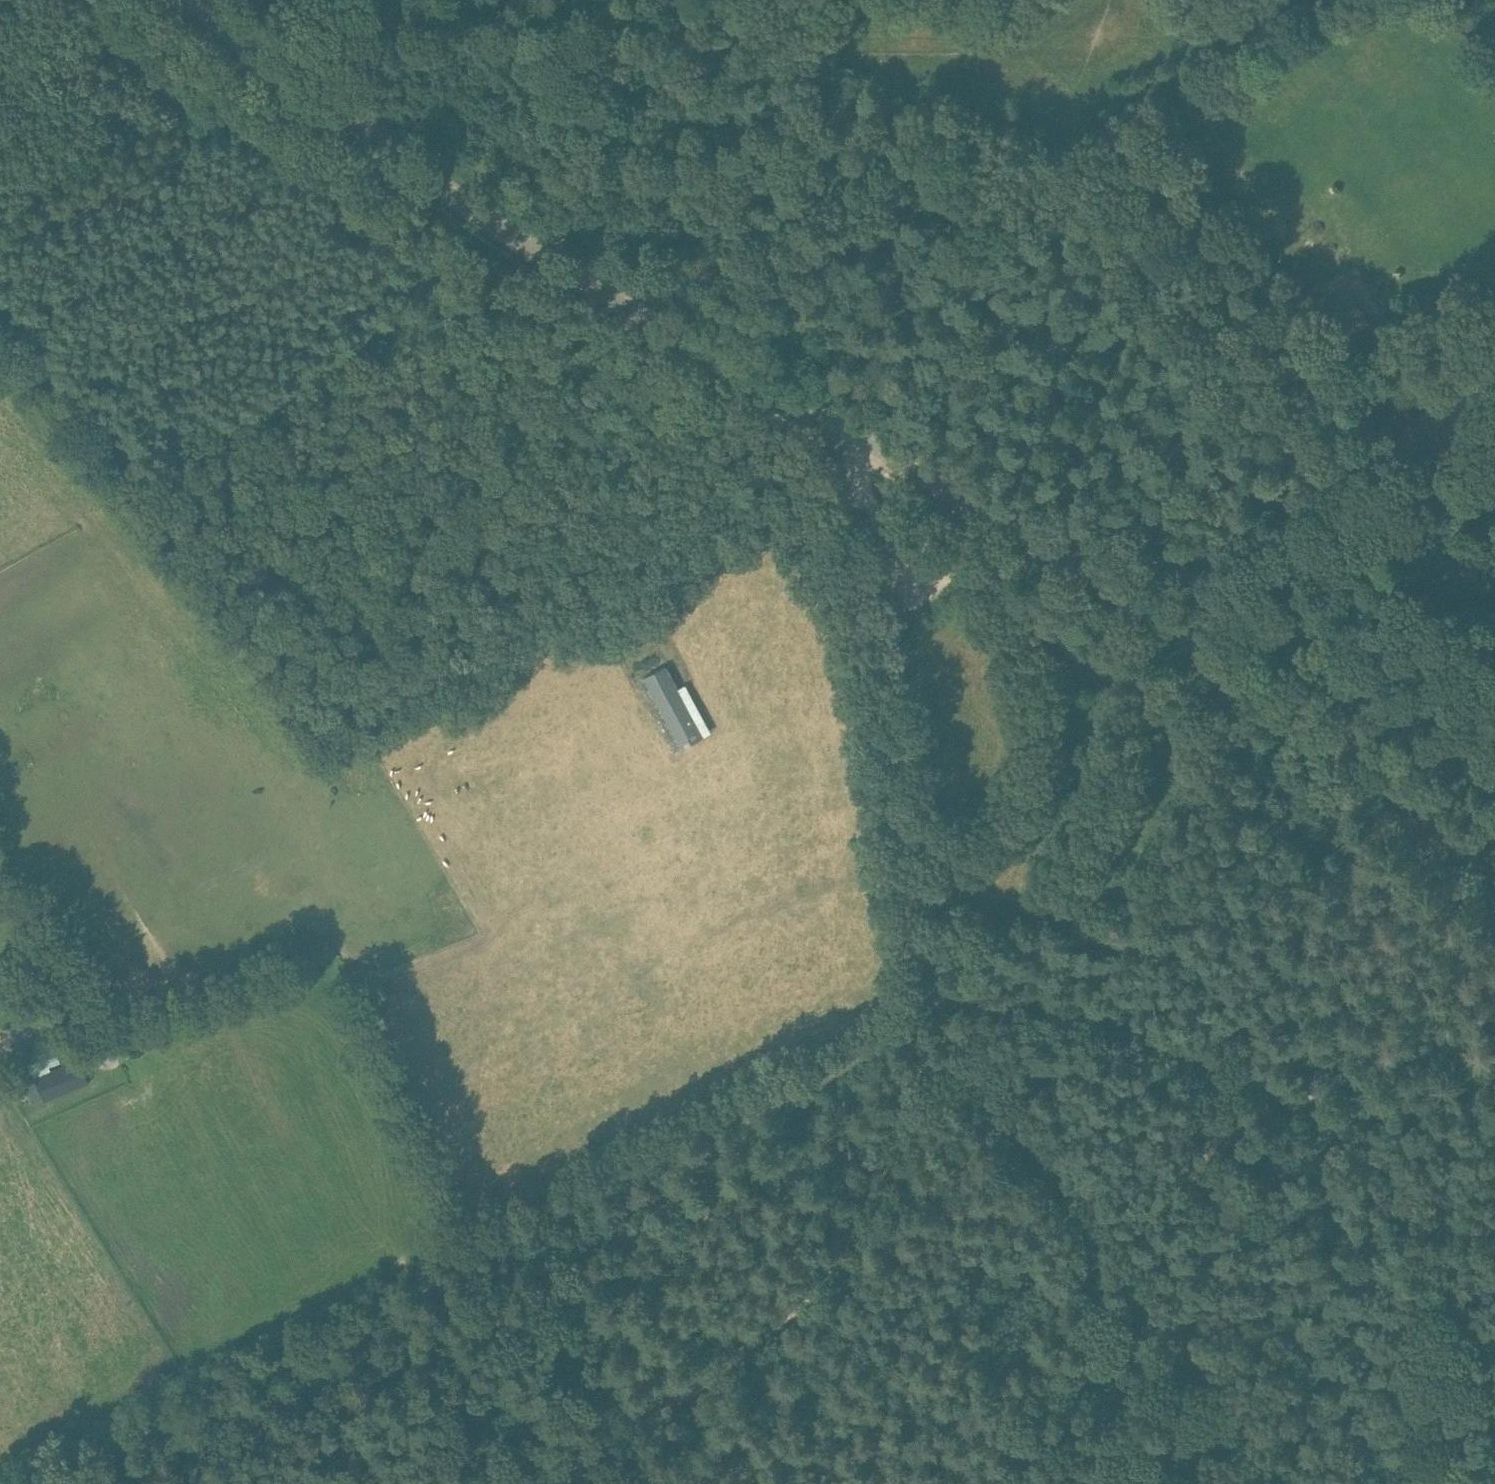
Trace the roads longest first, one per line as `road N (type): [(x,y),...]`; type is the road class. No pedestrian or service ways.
road 1 (unclassified): [(1494,869),(1174,625),(582,281),(388,150),(192,0)]
road 2 (track): [(942,1023),(868,1251),(791,1343),(659,1438),(565,1483)]
road 3 (track): [(875,446),(845,483),(929,1010)]
road 4 (track): [(1277,1475),(942,1023)]
road 5 (track): [(1174,625),(1494,429)]
road 6 (track): [(441,1269),(659,1438)]
road 7 (track): [(1494,1454),(1339,1483)]
road 8 (track): [(929,598),(845,483)]

